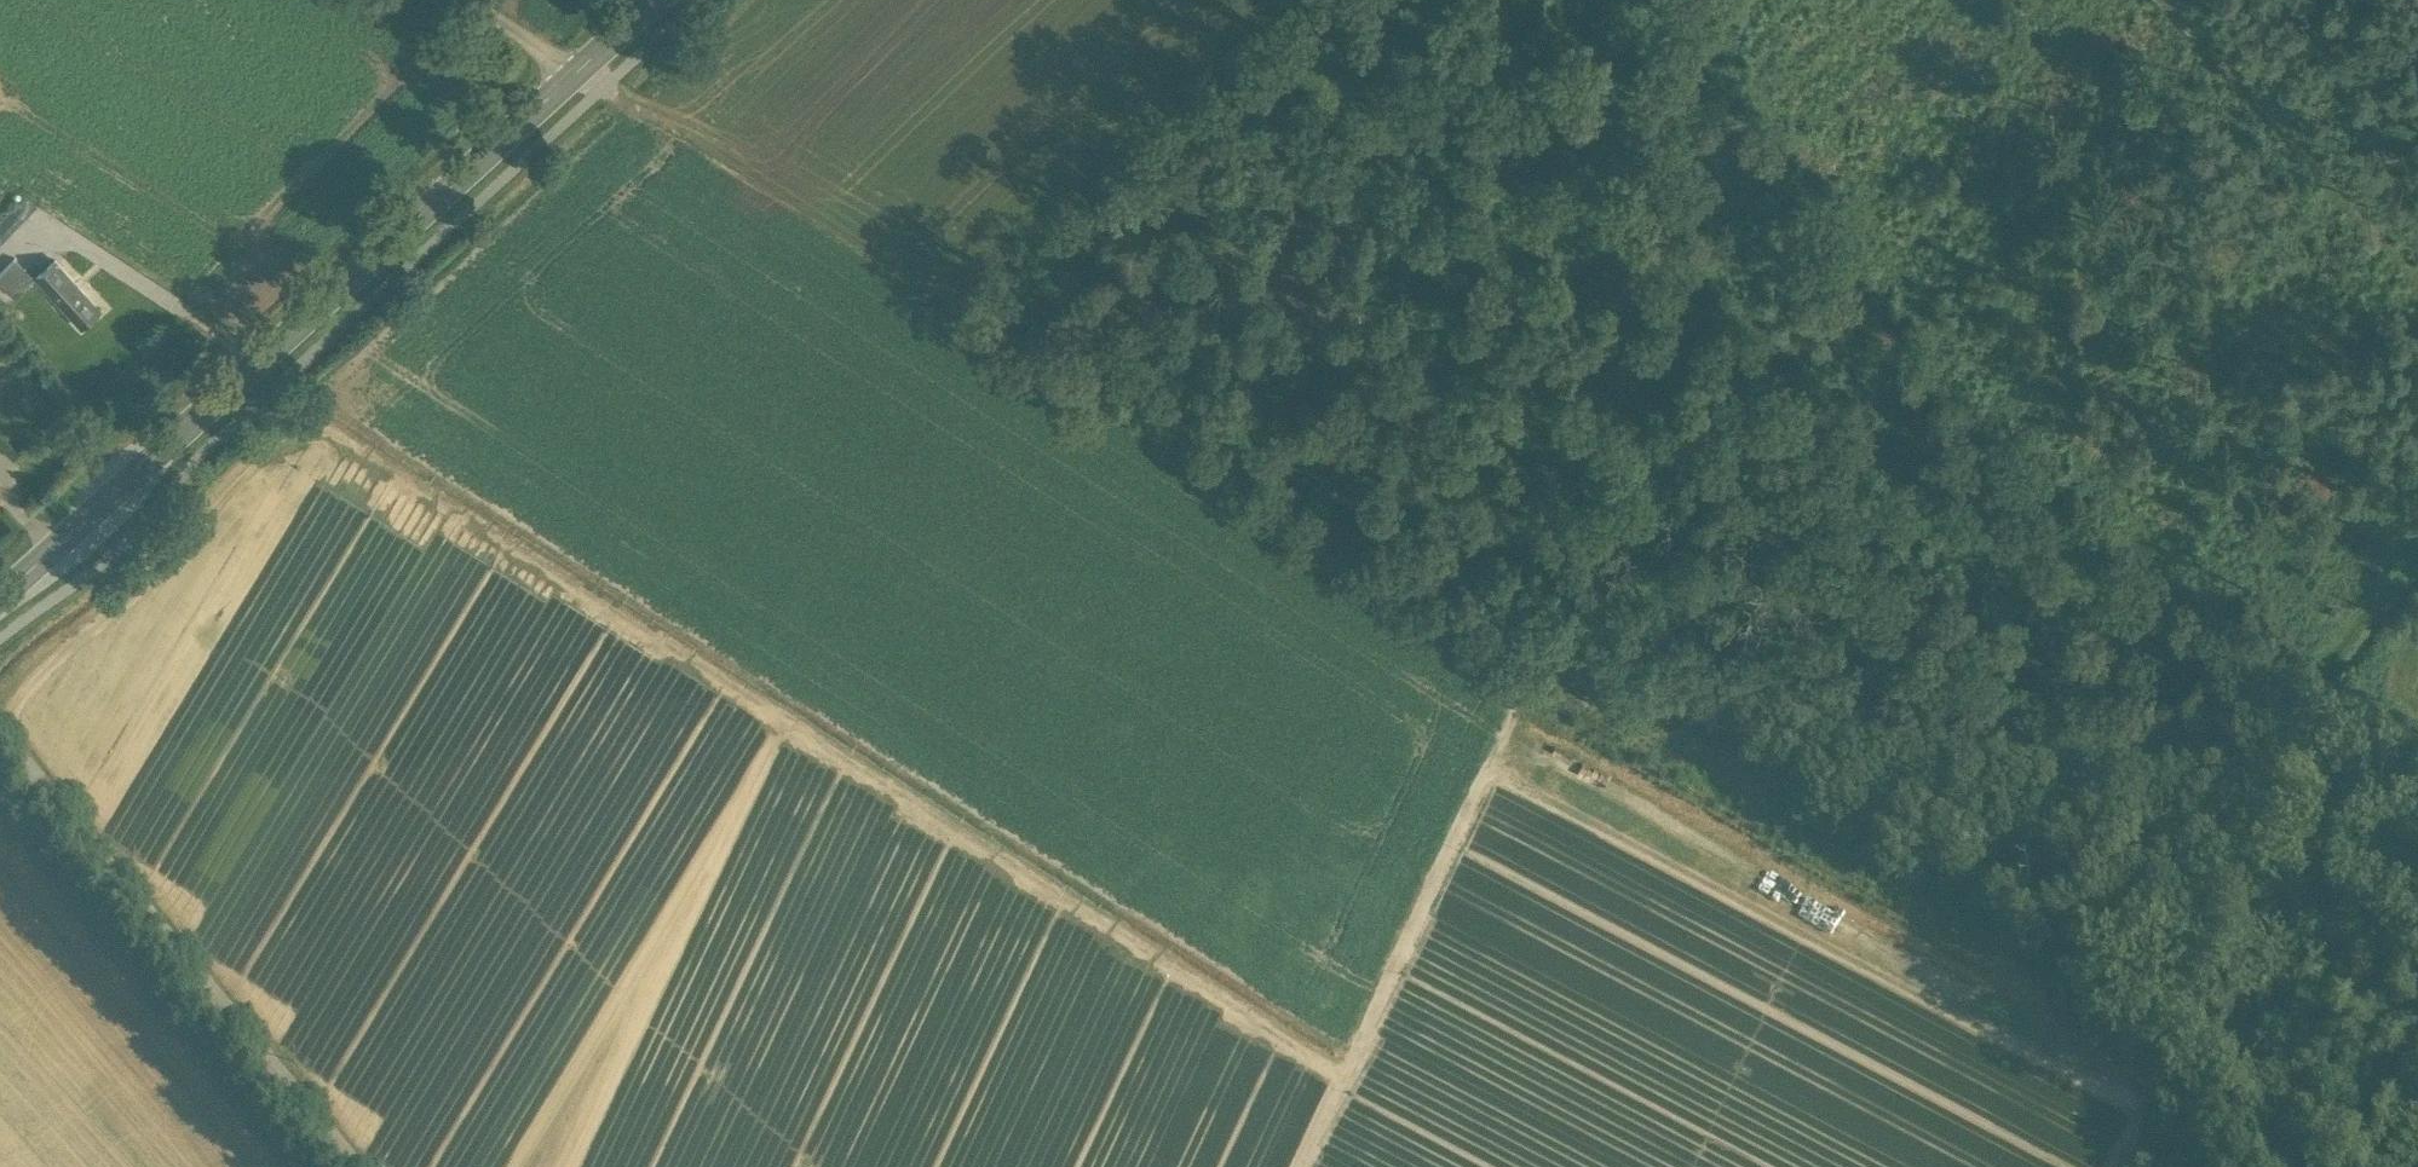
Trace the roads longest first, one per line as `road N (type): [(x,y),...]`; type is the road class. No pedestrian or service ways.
road 1 (tertiary): [(592,67),(0,607)]
road 2 (unclassified): [(0,736),(356,1166)]
road 3 (unclassified): [(486,0),(592,67)]

